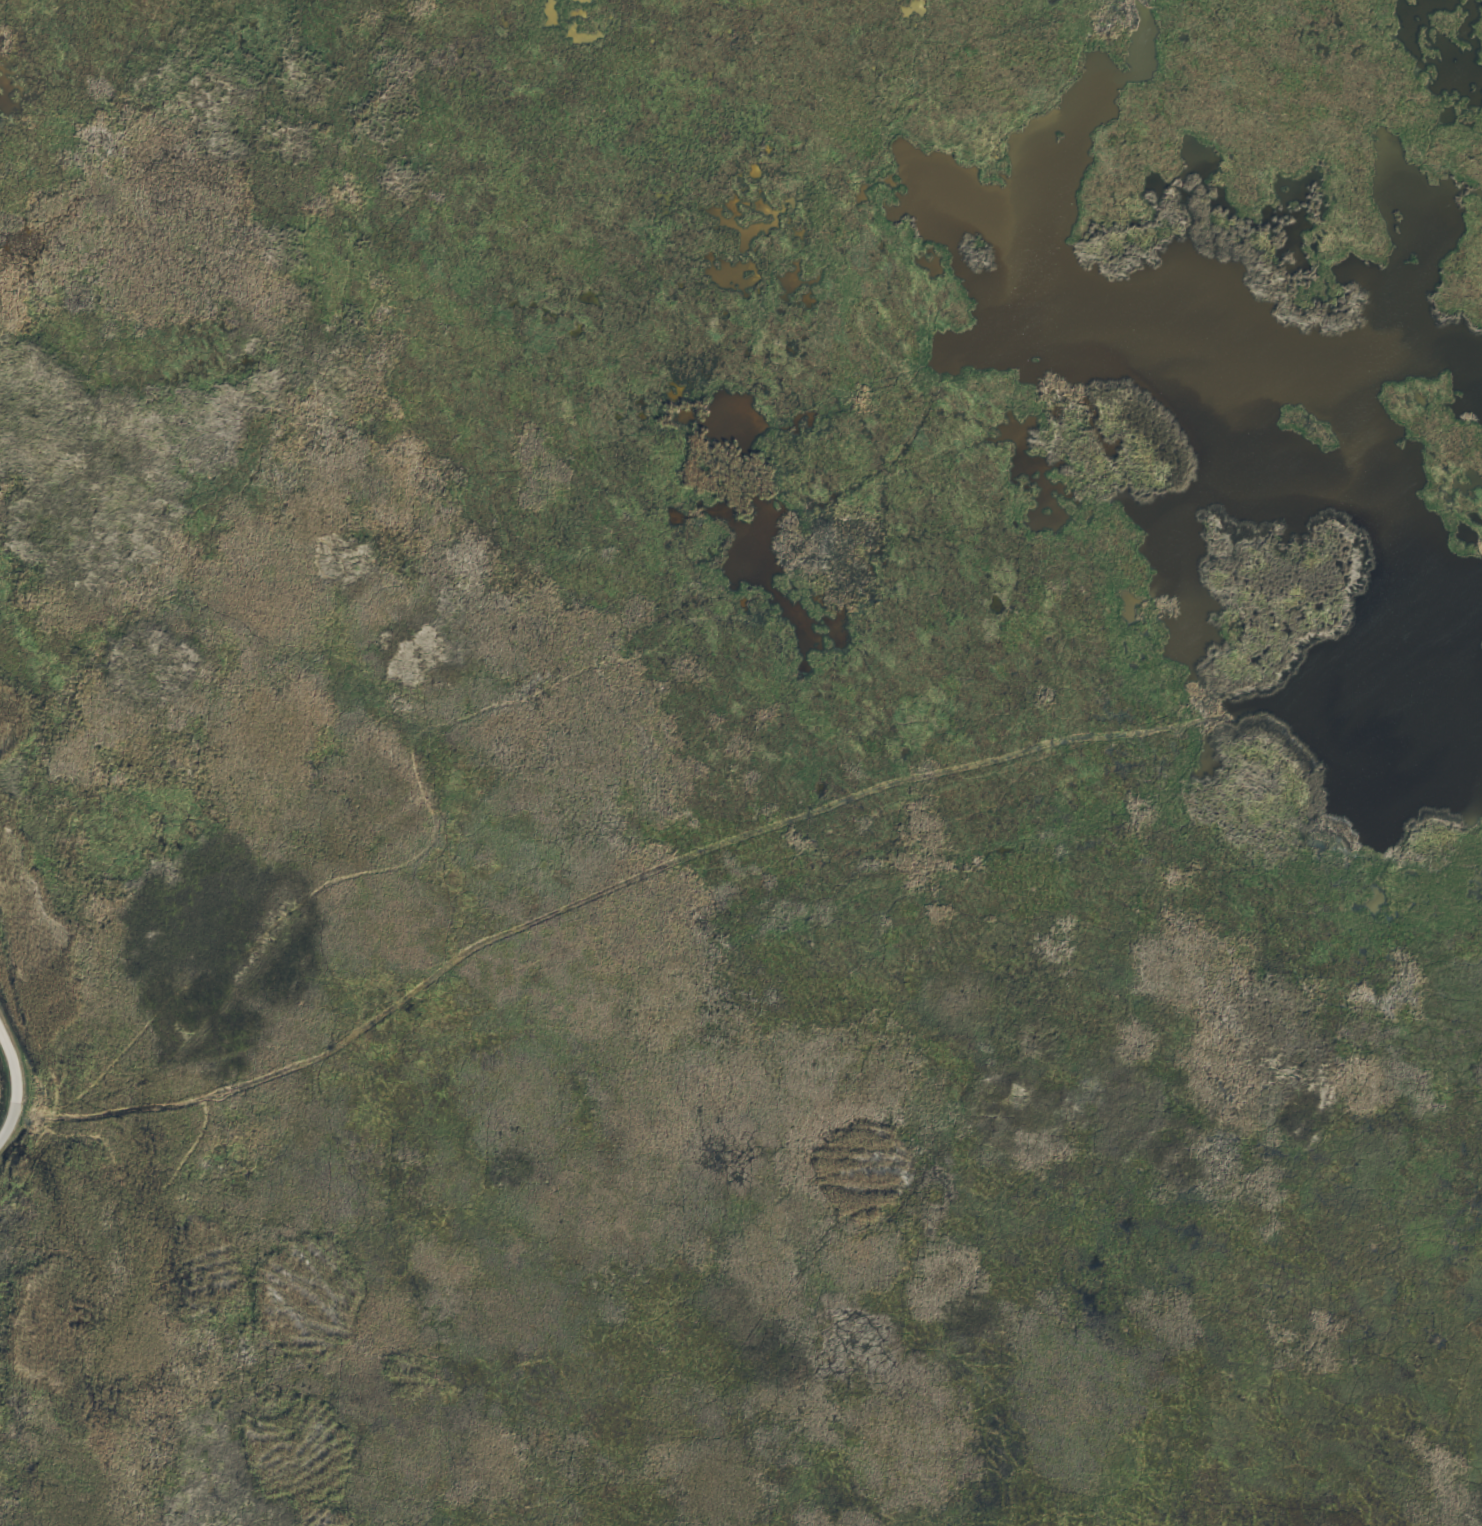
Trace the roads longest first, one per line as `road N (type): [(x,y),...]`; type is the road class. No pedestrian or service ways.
road 1 (residential): [(0,1144),(21,1100),(21,1058),(0,1013)]

